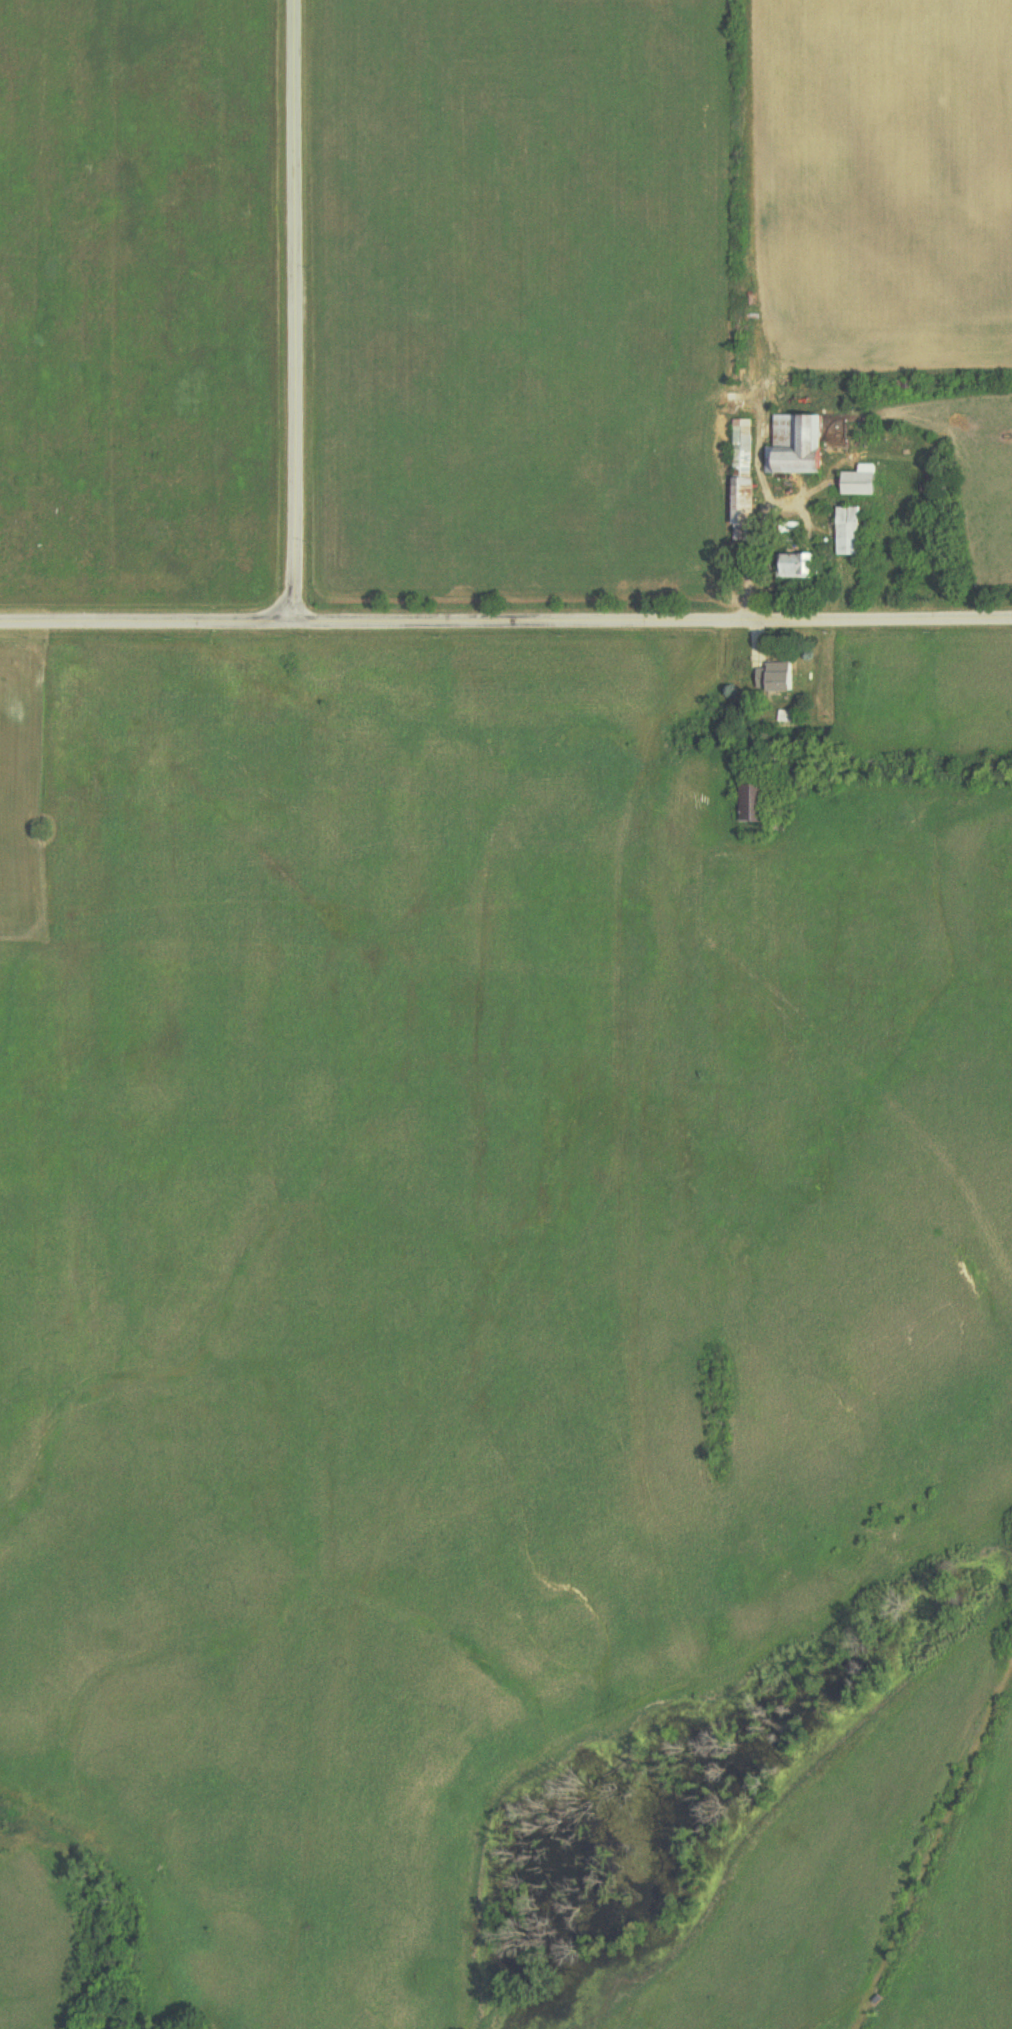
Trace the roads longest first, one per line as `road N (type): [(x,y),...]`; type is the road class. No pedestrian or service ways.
road 1 (tertiary): [(288,624),(1011,622)]
road 2 (tertiary): [(288,624),(287,0)]
road 3 (tertiary): [(0,625),(288,624)]

